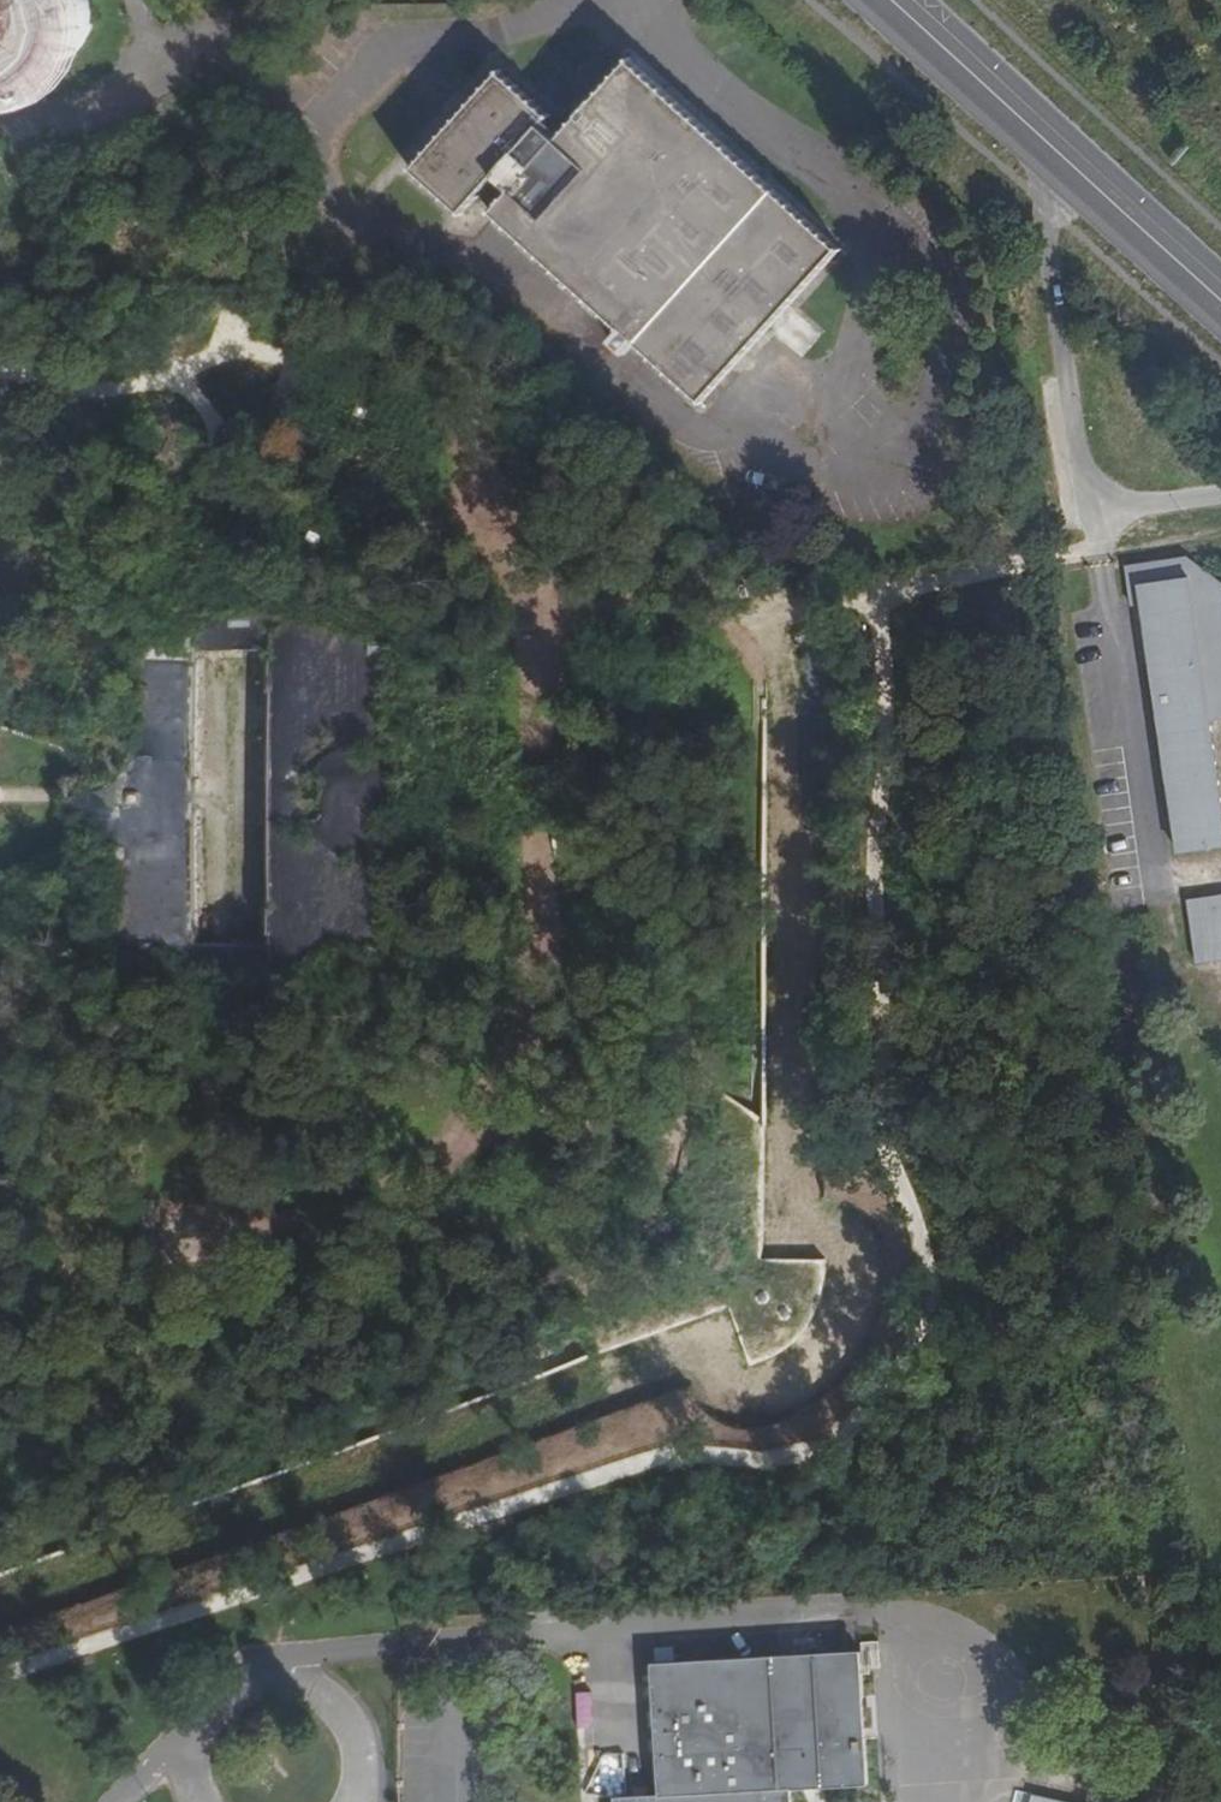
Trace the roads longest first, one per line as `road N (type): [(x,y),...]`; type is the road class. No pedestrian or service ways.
road 1 (primary): [(892,0),(1220,299)]

